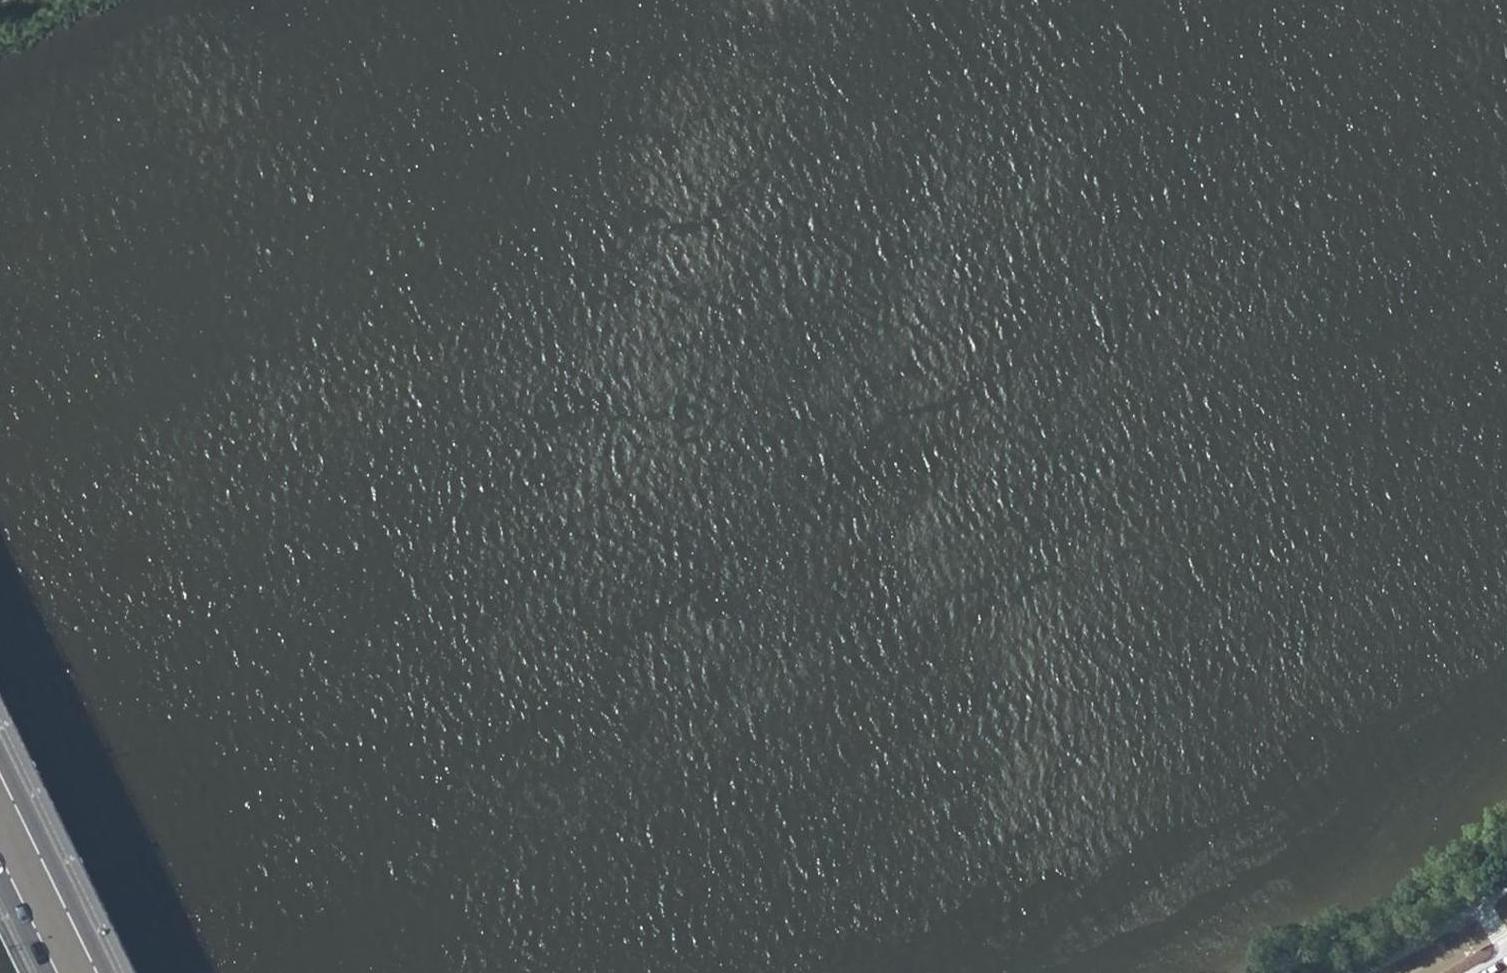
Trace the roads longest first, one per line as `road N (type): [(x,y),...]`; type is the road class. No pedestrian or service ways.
road 1 (primary): [(108,972),(0,752)]

